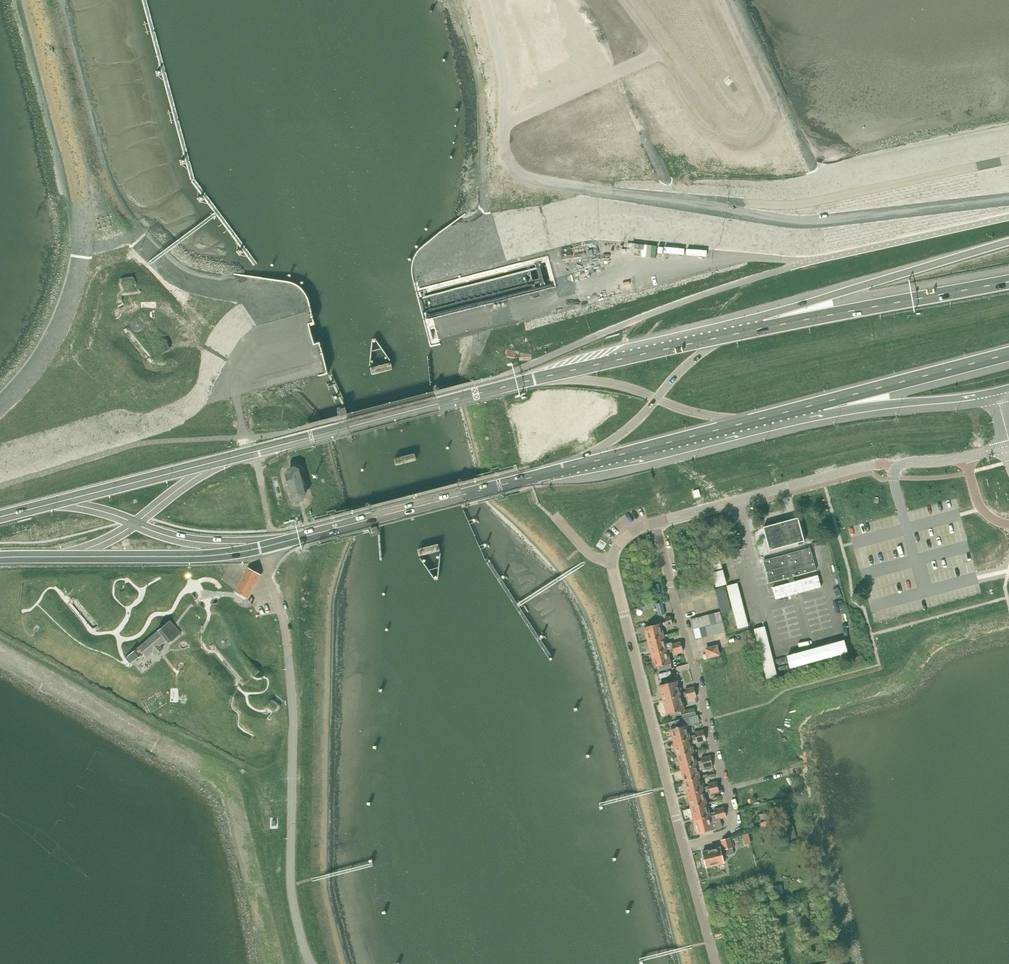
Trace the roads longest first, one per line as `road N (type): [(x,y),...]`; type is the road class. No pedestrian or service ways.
road 1 (unclassified): [(1008,200),(803,222),(614,195)]
road 2 (residential): [(683,845),(723,835),(732,819),(655,523)]
road 3 (unclassified): [(655,523),(870,466),(1008,446)]
road 4 (unclassified): [(683,845),(614,575),(622,539),(655,523)]
road 5 (motorway): [(544,377),(225,458)]
road 6 (motorway): [(287,541),(569,468)]
road 7 (motorway): [(1008,243),(831,296),(765,328)]
road 8 (motorway): [(1008,282),(765,328)]
road 9 (motorway): [(64,556),(226,554),(287,541)]
road 10 (unclassified): [(806,262),(1008,216)]
road 11 (motorway): [(818,404),(1008,354)]
road 12 (motorway): [(569,468),(750,421)]
road 13 (motorway): [(722,337),(544,377)]
road 14 (motorway): [(818,404),(996,391)]
road 15 (motorway): [(225,458),(54,503)]
road 16 (motorway): [(135,523),(201,542),(287,541)]
road 17 (unclassified): [(715,963),(683,845)]

